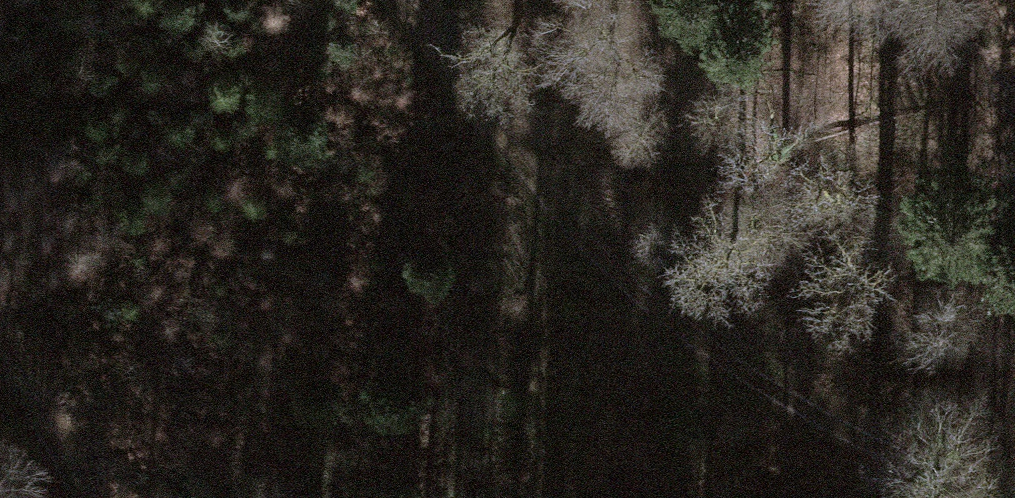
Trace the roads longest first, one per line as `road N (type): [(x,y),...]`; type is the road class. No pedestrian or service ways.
road 1 (track): [(398,0),(554,205),(685,330),(840,424),(1014,497)]
road 2 (track): [(1014,121),(903,0)]
road 3 (track): [(62,497),(0,355)]

